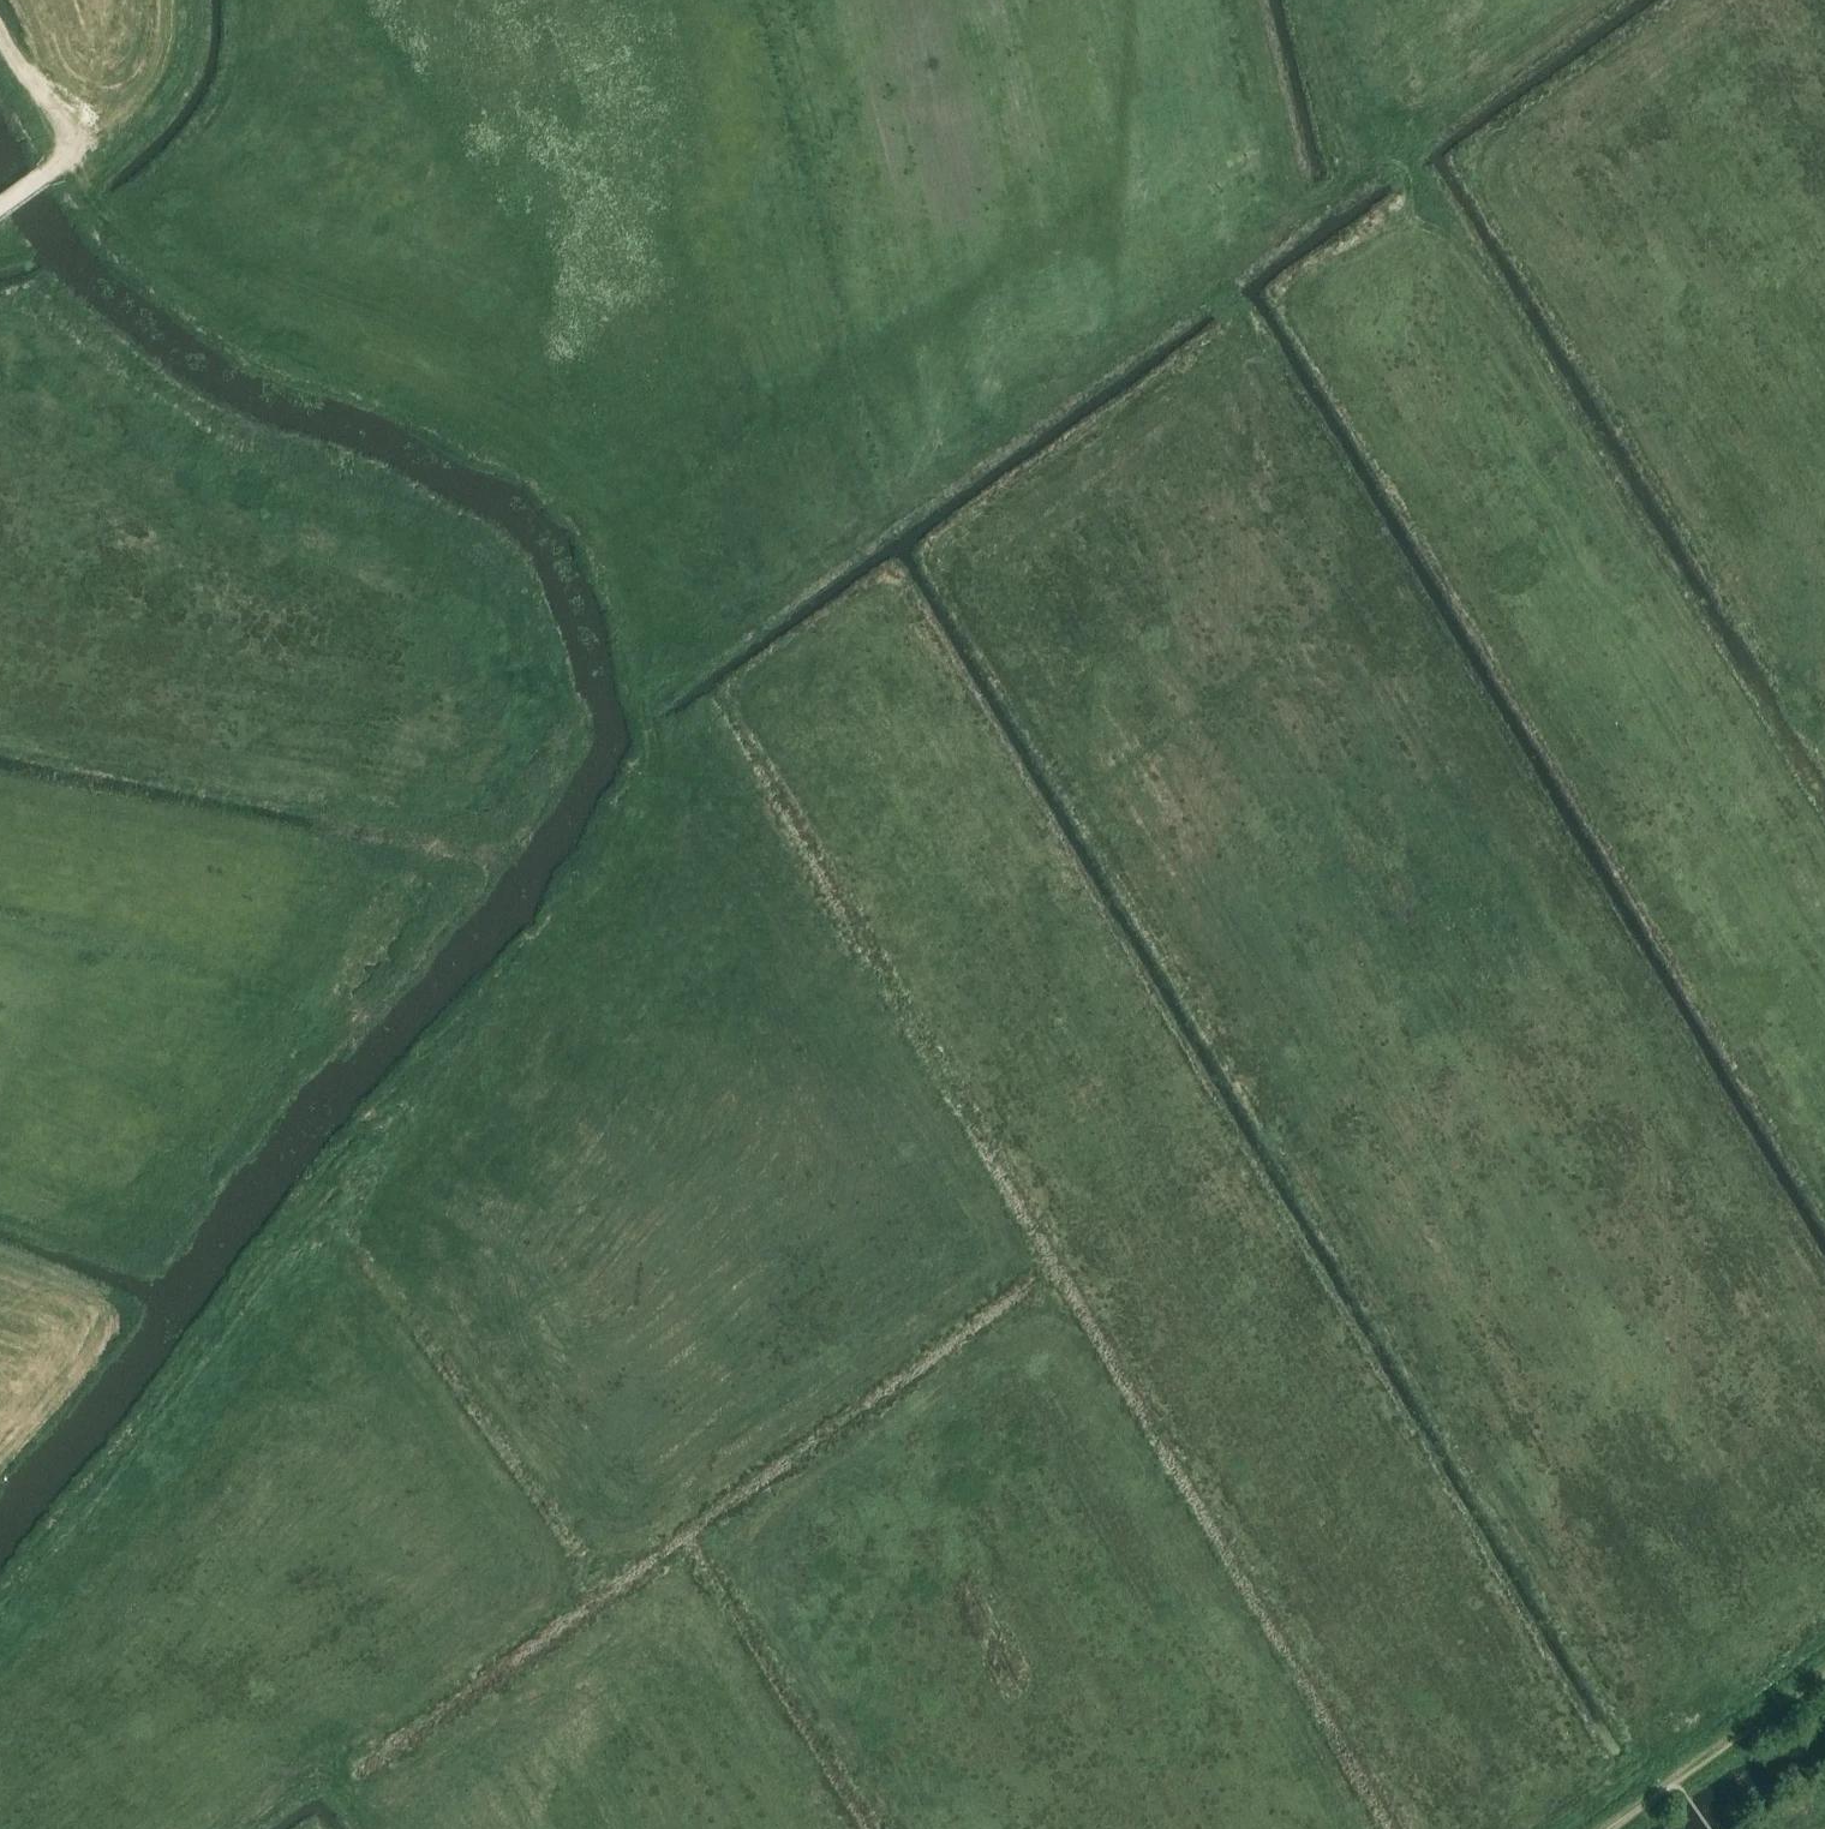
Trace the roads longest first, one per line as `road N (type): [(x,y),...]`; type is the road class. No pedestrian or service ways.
road 1 (track): [(1676,1782),(1824,1673)]
road 2 (track): [(0,38),(65,124),(67,150),(49,173)]

